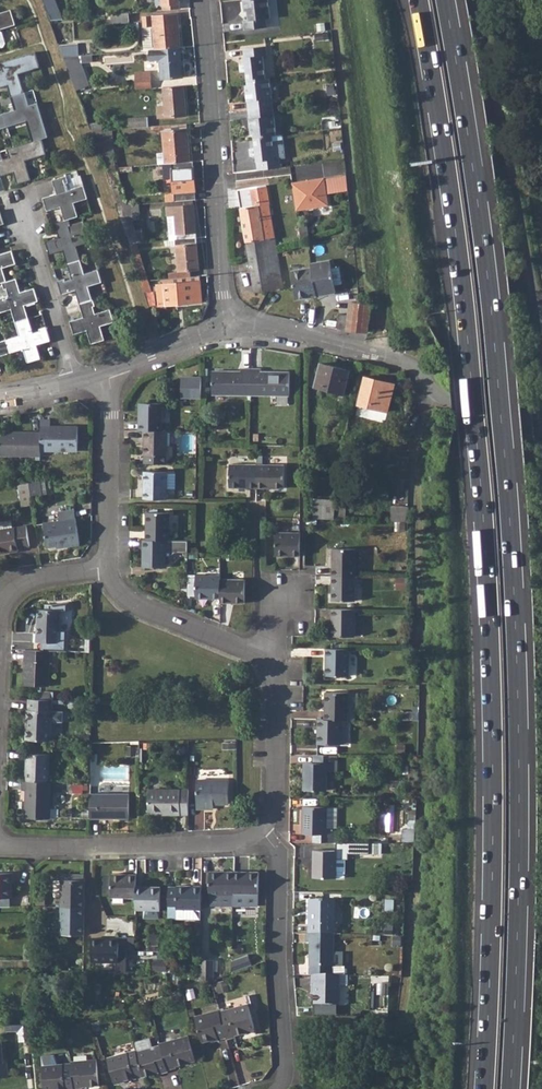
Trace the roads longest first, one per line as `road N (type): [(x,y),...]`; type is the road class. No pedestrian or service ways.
road 1 (motorway): [(419,0),(458,253),(485,535),(493,782),(484,1088)]
road 2 (motorway): [(511,1088),(520,815),(513,570),(493,322),(446,0)]
road 3 (residential): [(478,0),(541,326)]
road 4 (residential): [(232,328),(223,293),(202,0)]
road 5 (residential): [(277,1088),(284,1078),(282,857),(263,828)]
road 6 (residential): [(0,846),(225,843),(263,828)]
road 7 (residential): [(445,400),(424,371),(285,330),(232,328)]
road 8 (residential): [(276,662),(135,604),(107,566)]
road 9 (residential): [(107,566),(105,371)]
road 10 (residential): [(21,210),(76,380)]
road 11 (residential): [(263,828),(273,805),(276,662)]
road 12 (residential): [(107,566),(20,586),(0,629)]
road 13 (residential): [(105,371),(232,328)]

